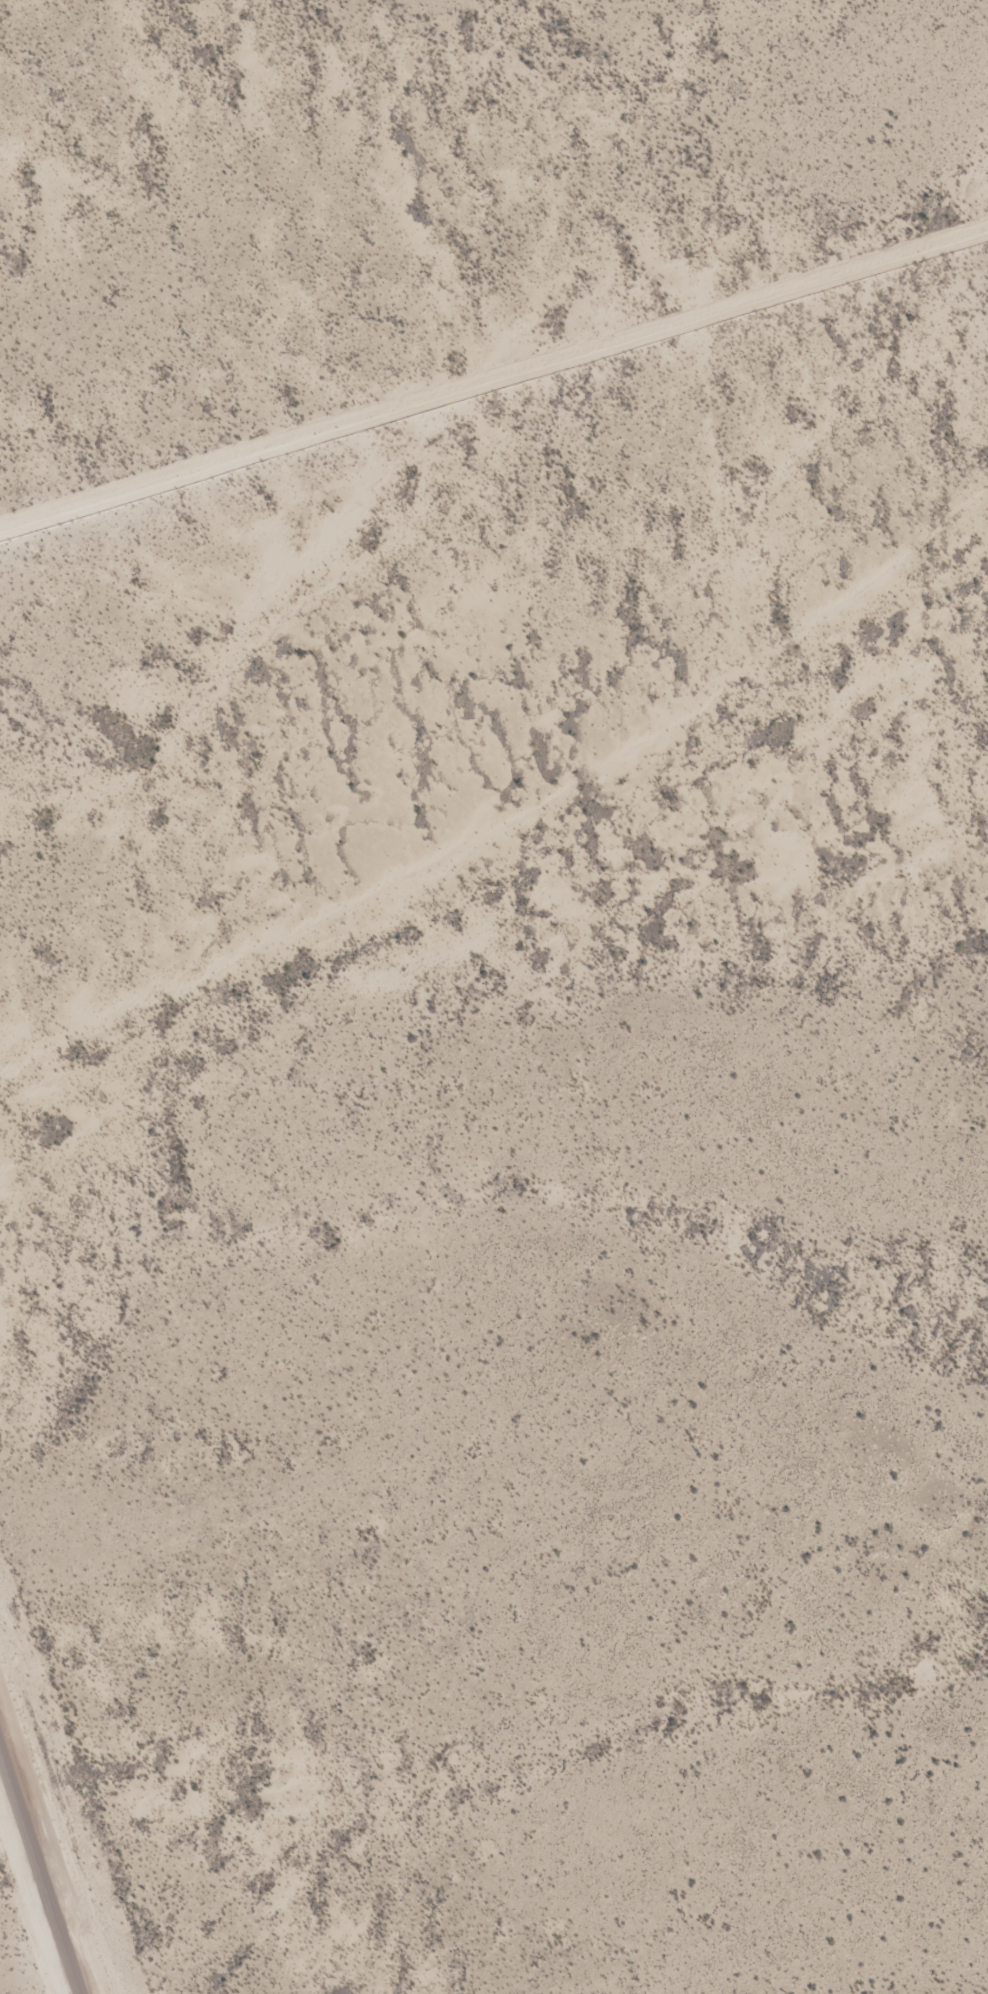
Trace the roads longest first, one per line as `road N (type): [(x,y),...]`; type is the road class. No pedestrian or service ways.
road 1 (track): [(0,1720),(89,1993)]

